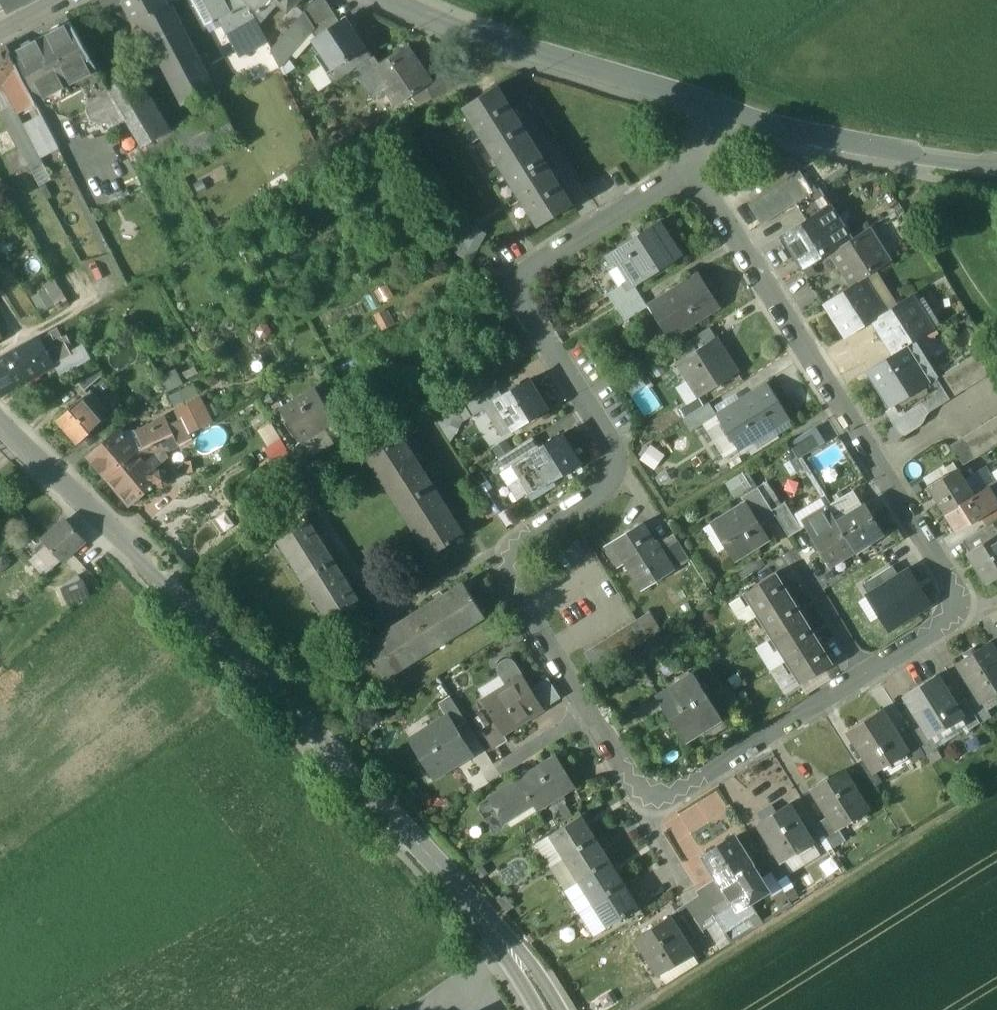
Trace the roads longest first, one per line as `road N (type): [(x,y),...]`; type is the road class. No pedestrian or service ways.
road 1 (residential): [(691,170),(512,281),(614,464),(602,492),(519,543),(505,567),(508,593),(632,782),(657,793),(678,791),(966,606),(881,472)]
road 2 (tertiary): [(0,429),(485,919),(549,1009)]
road 3 (residential): [(881,472),(691,170)]
road 4 (tertiary): [(393,0),(709,106)]
road 5 (tertiary): [(709,106),(801,134),(996,167)]

